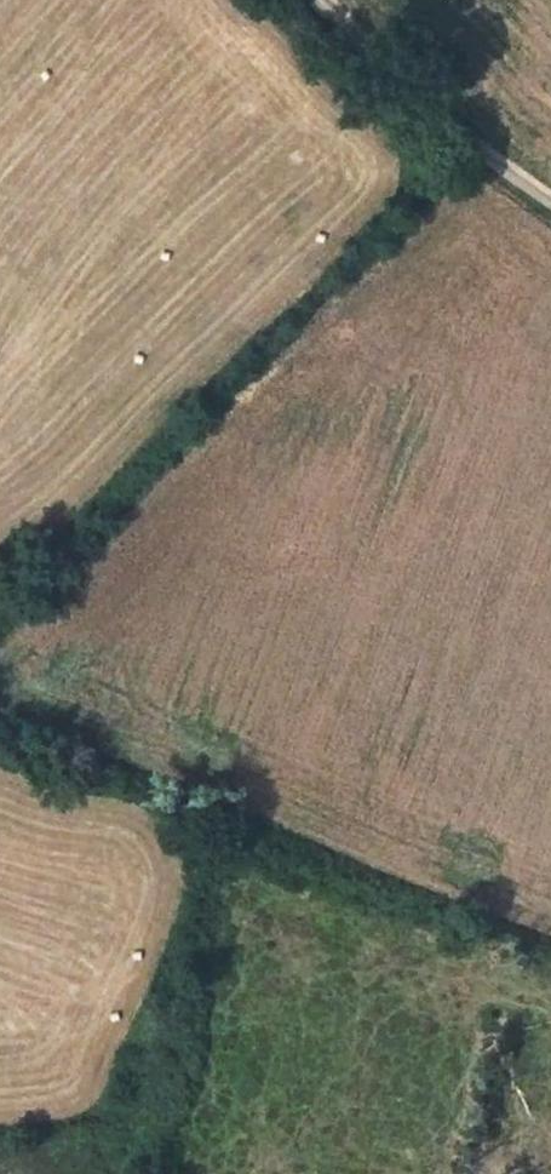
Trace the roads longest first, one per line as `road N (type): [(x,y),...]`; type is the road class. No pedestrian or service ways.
road 1 (track): [(322,0),(397,75),(550,204)]

